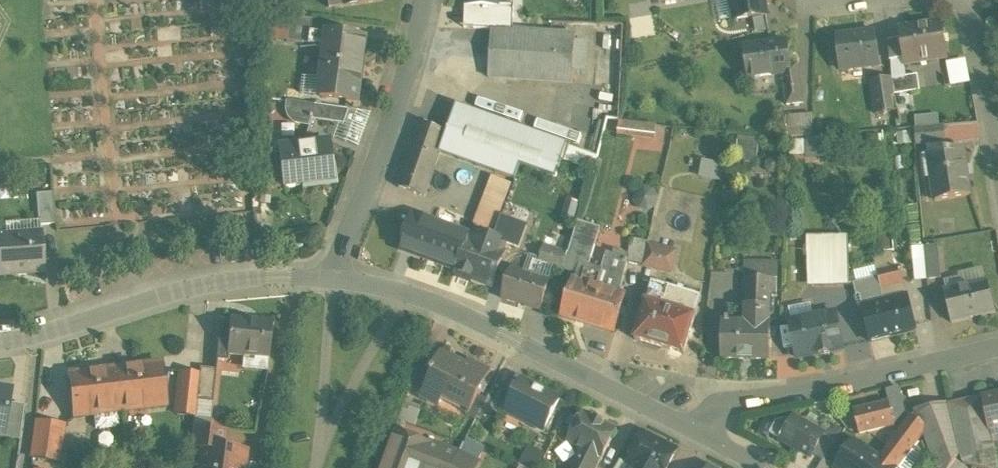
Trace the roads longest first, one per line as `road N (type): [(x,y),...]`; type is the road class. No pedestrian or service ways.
road 1 (residential): [(333,274),(413,300),(673,416)]
road 2 (residential): [(0,340),(205,278),(333,274)]
road 3 (residential): [(673,416),(997,344)]
road 4 (residential): [(333,274),(414,0)]
road 5 (residential): [(969,0),(997,169)]

